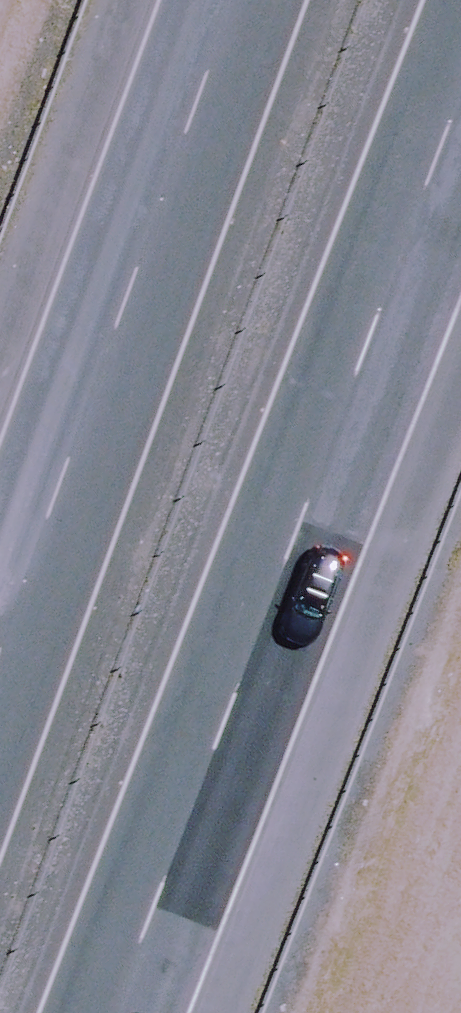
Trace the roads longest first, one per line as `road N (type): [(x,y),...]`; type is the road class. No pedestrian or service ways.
road 1 (motorway): [(460,75),(112,1012)]
road 2 (motorway): [(0,657),(241,0)]

